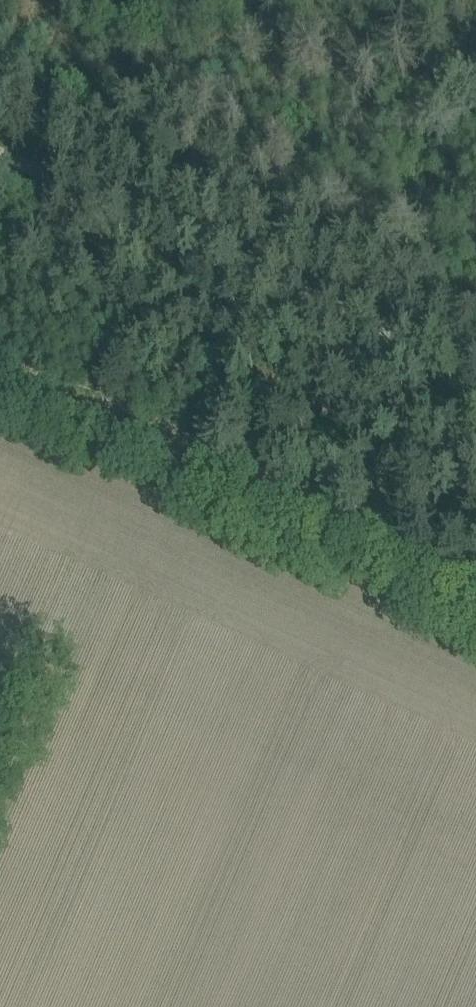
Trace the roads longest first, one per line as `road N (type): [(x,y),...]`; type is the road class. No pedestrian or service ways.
road 1 (track): [(0,158),(475,374)]

